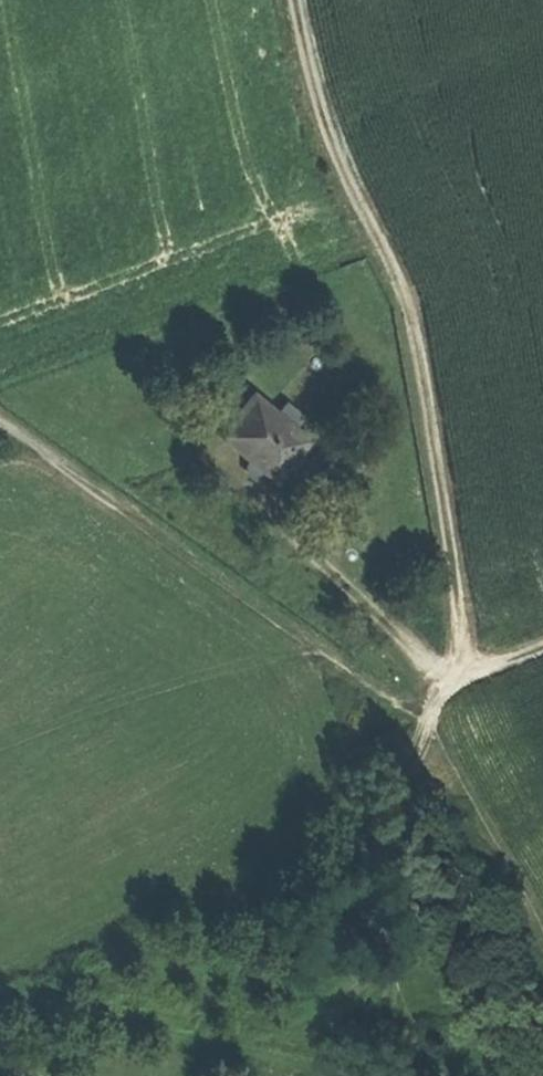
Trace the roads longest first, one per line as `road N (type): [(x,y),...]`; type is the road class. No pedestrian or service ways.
road 1 (track): [(305,0),(326,122),(402,282),(447,507),(464,677),(412,720)]
road 2 (track): [(412,720),(0,427)]
road 3 (track): [(412,720),(542,916)]

